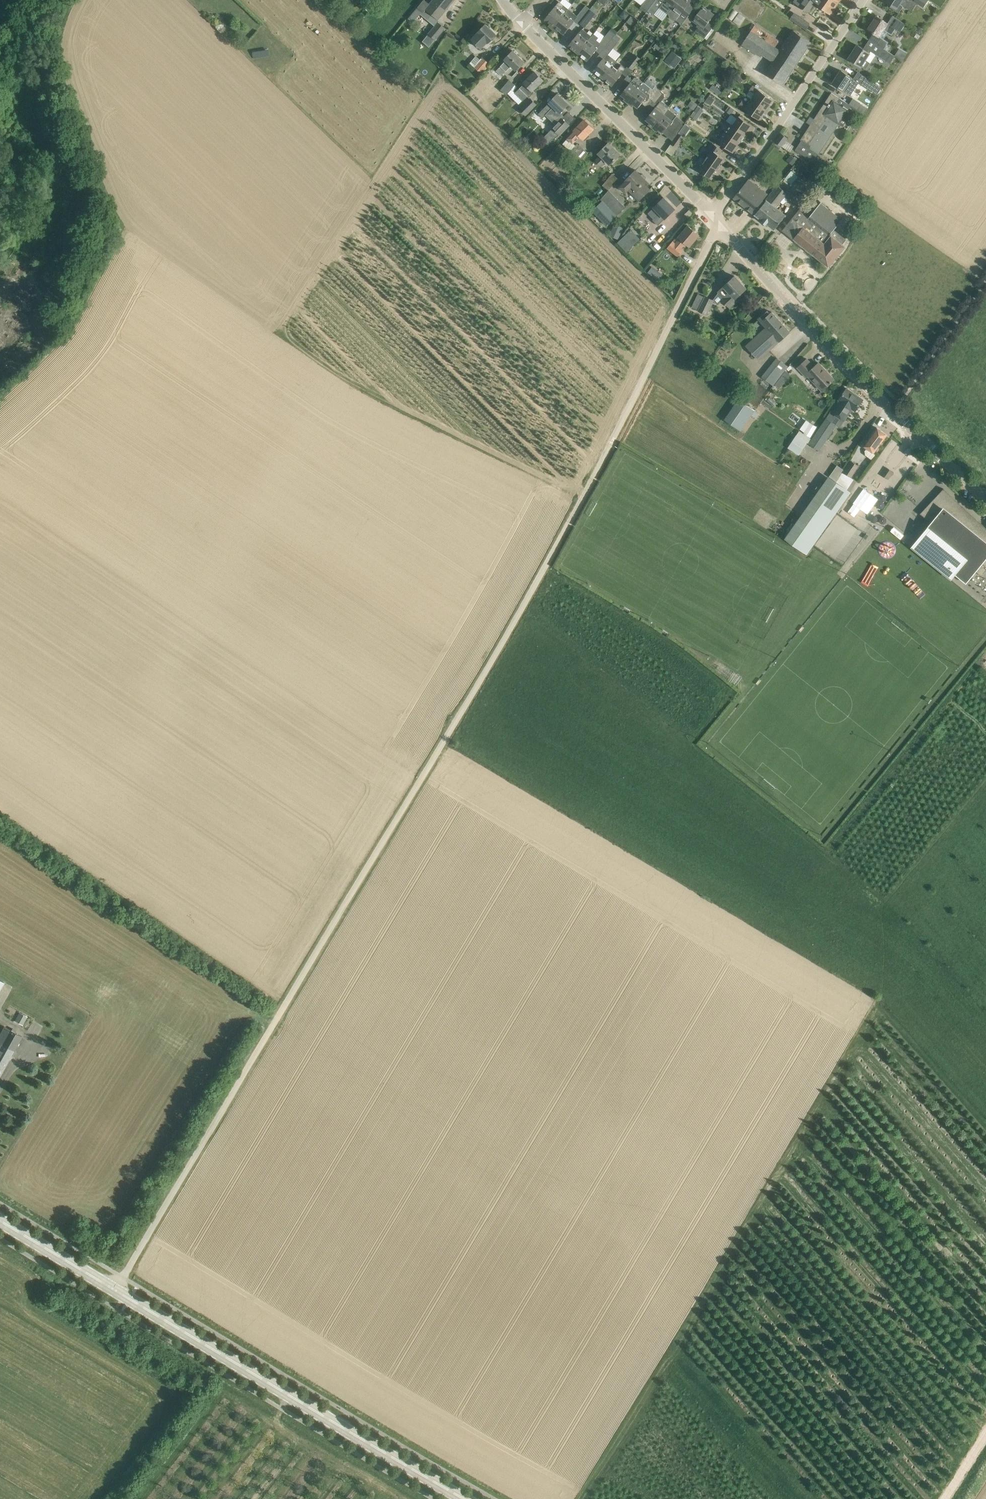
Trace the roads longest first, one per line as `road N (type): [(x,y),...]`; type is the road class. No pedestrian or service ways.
road 1 (unclassified): [(116,1291),(471,698),(577,510),(719,224)]
road 2 (secondary): [(465,1498),(116,1291)]
road 3 (tertiary): [(985,498),(719,224)]
road 4 (tertiary): [(713,217),(522,24)]
road 5 (unclassified): [(713,217),(862,0)]
road 6 (secondary): [(116,1291),(0,1220)]

